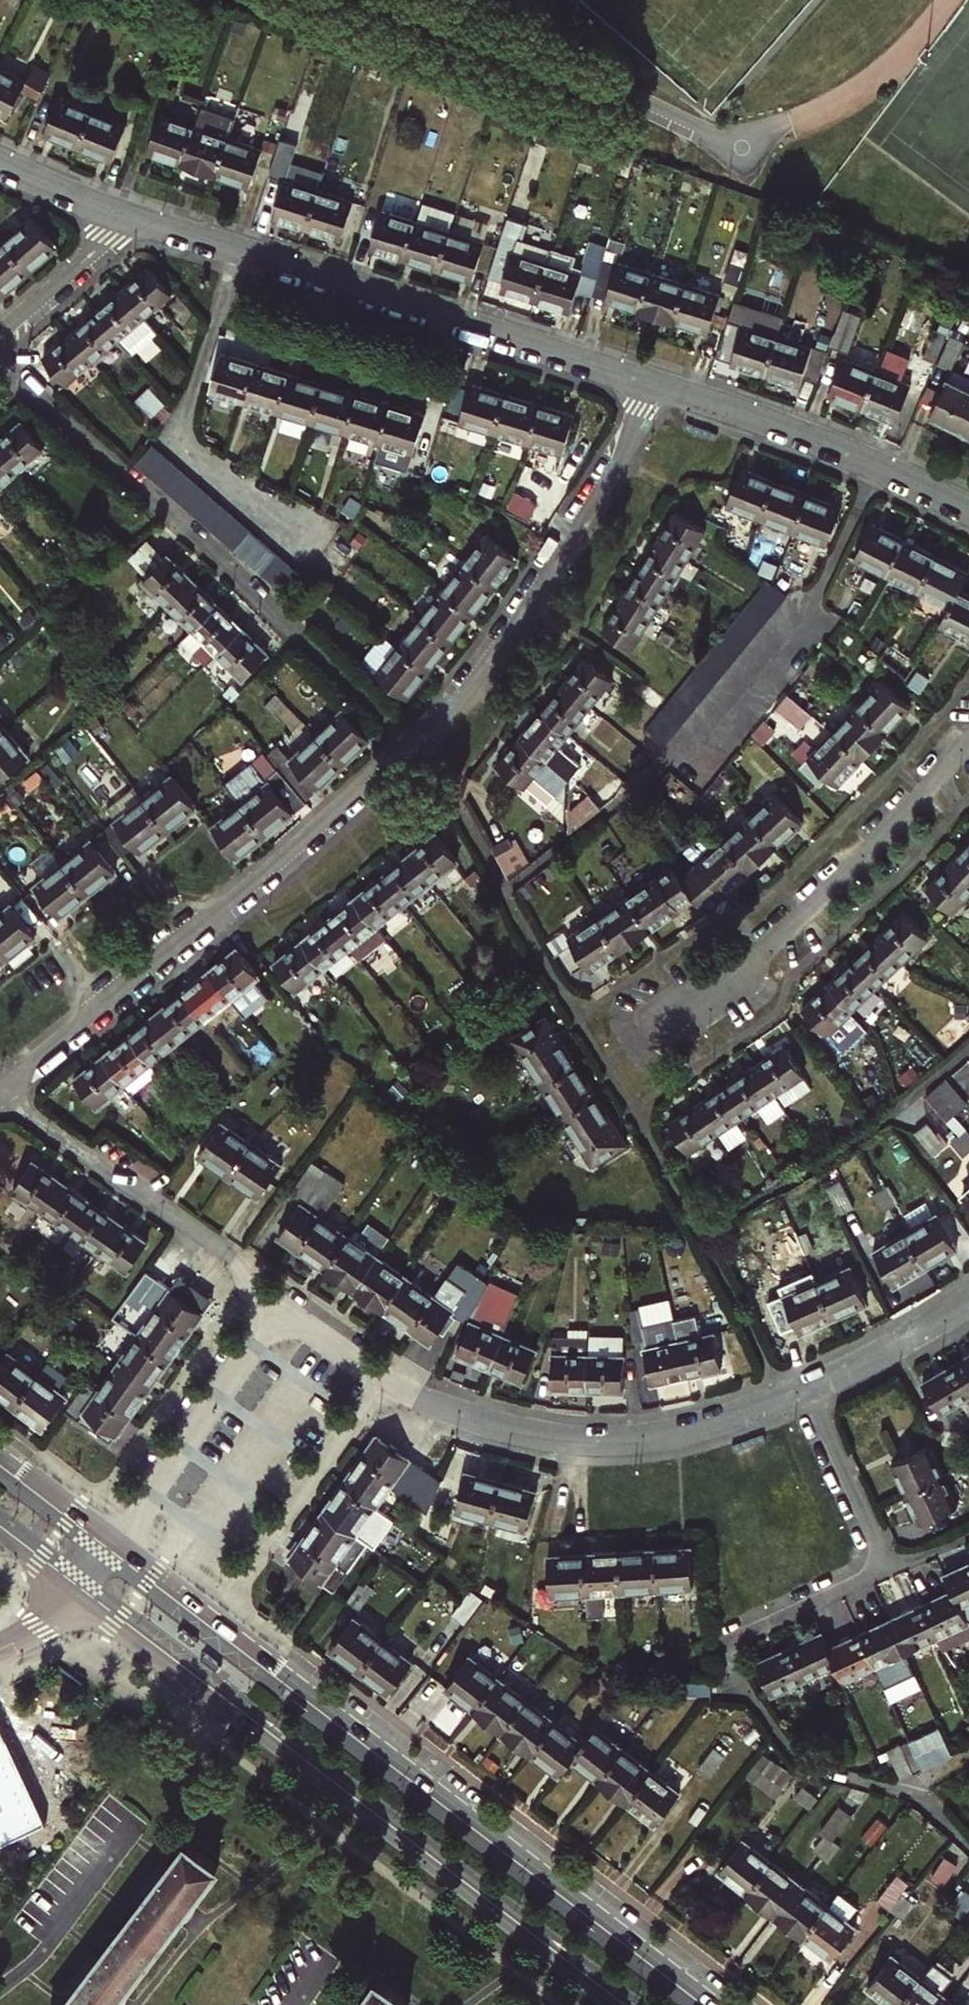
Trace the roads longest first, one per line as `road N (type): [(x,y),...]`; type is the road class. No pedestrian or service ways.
road 1 (residential): [(655,386),(553,565),(457,700),(1,1094)]
road 2 (secondary): [(716,2004),(116,1544)]
road 3 (secondary): [(75,1593),(615,2004)]
road 4 (residential): [(968,1302),(800,1390),(724,1419),(644,1437),(577,1439),(501,1426),(425,1400),(381,1373)]
road 5 (residential): [(135,217),(655,386)]
road 6 (residential): [(968,739),(823,897),(651,1024)]
road 7 (residential): [(1,1094),(241,1265),(280,1305)]
road 8 (residential): [(655,386),(834,448),(968,508)]
road 9 (residential): [(381,1373),(251,1564),(189,1523)]
road 10 (residential): [(320,1332),(189,1523)]
road 11 (residential): [(150,1496),(280,1305)]
road 12 (residential): [(0,333),(135,217)]
road 13 (secondary): [(116,1544),(0,1456)]
road 14 (residential): [(0,164),(135,217)]

